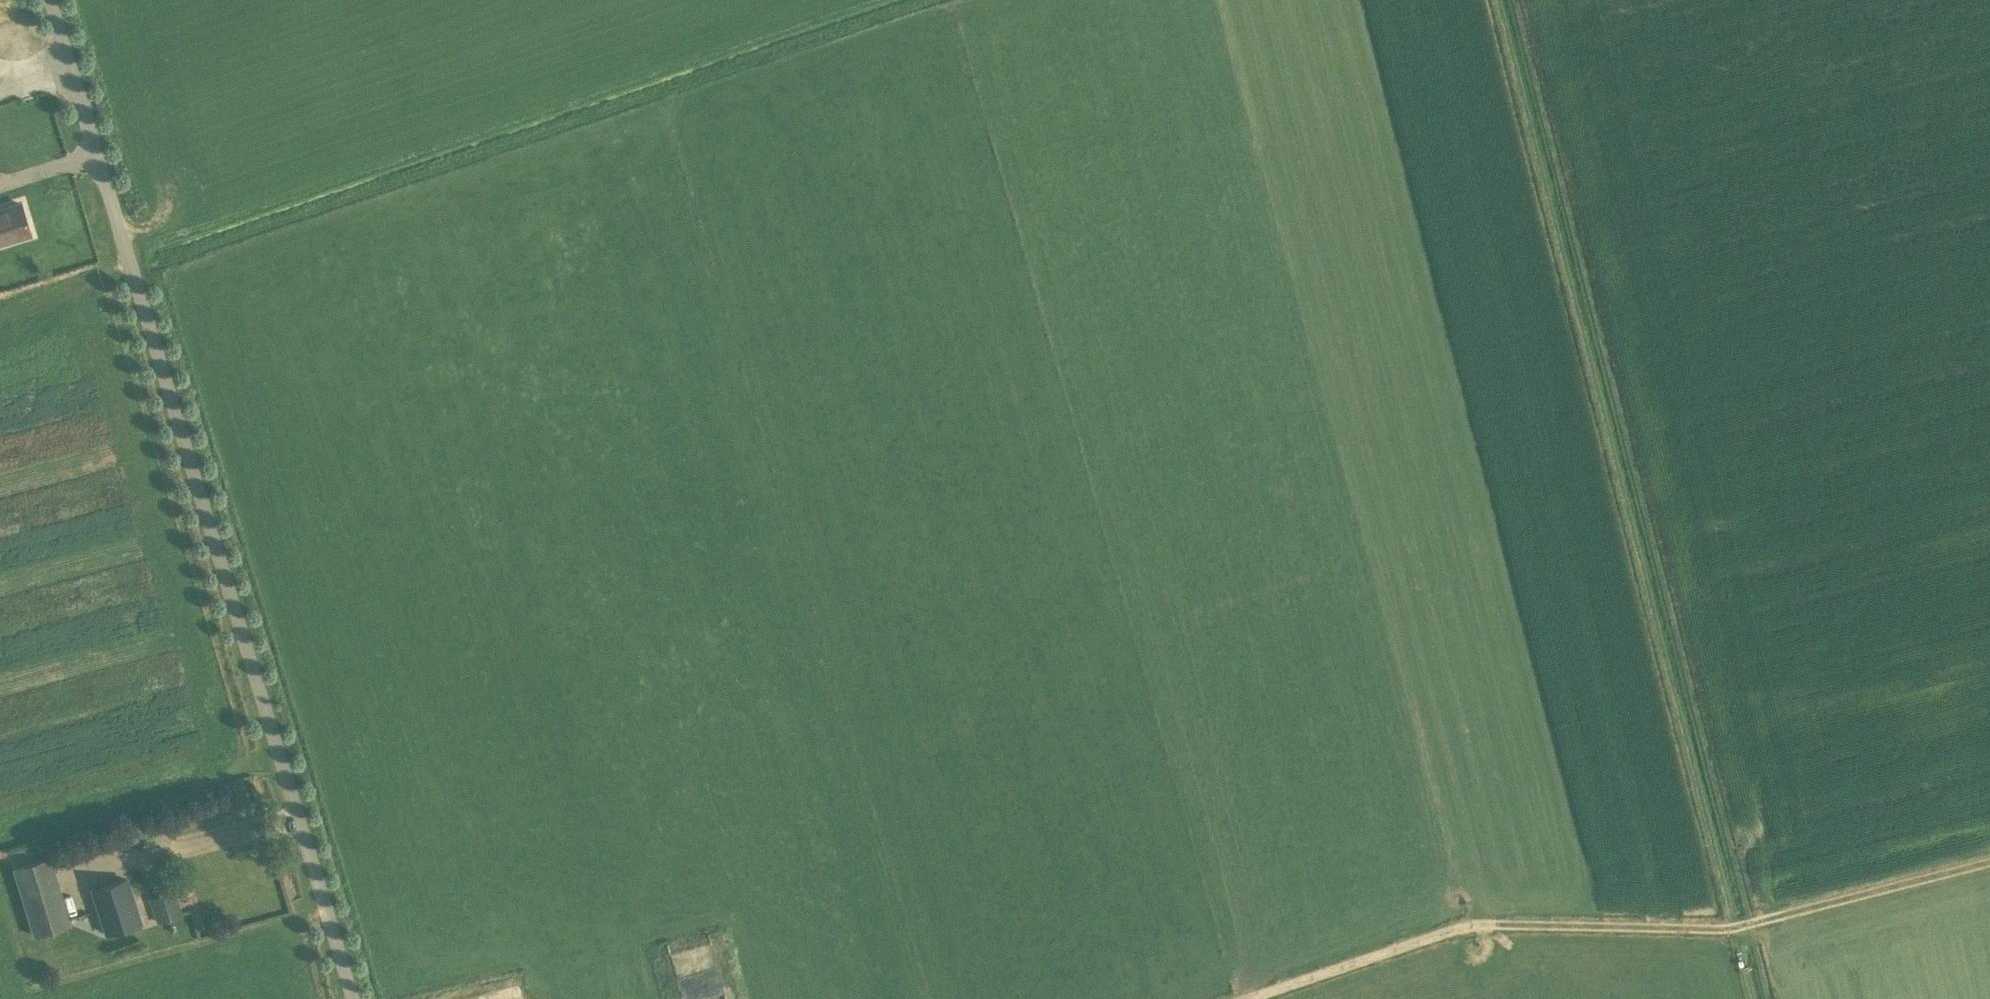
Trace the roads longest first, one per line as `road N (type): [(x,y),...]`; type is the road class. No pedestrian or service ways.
road 1 (unclassified): [(357,998),(53,0)]

